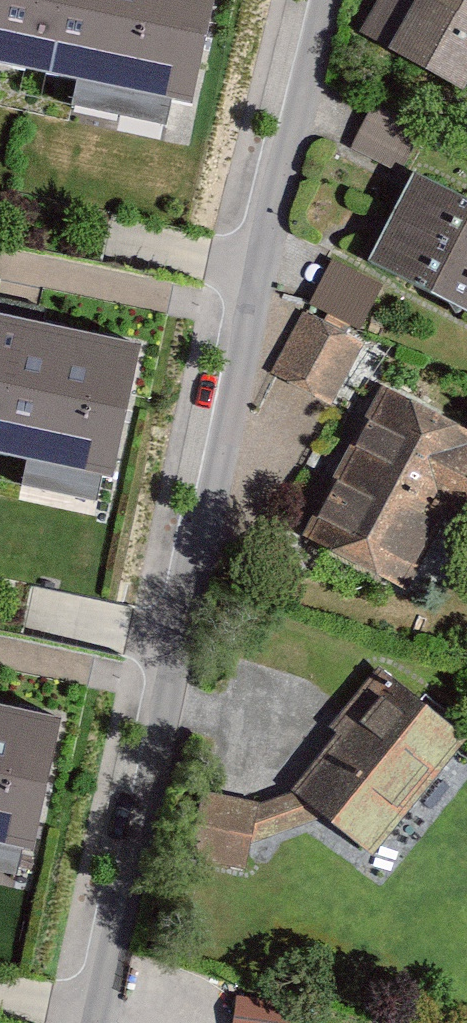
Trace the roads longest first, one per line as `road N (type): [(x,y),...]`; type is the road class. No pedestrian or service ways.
road 1 (residential): [(89,1022),(245,291),(321,0)]

